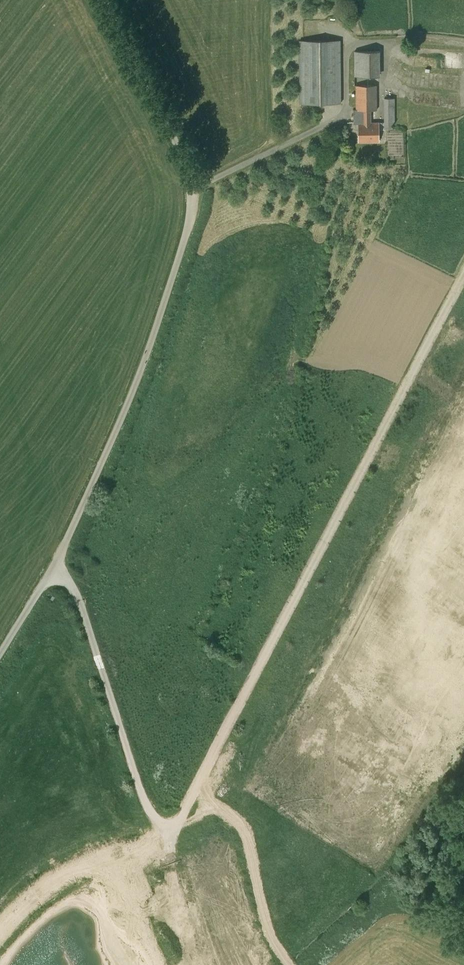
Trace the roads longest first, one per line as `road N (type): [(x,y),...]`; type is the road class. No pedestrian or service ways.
road 1 (unclassified): [(100,0),(186,169),(193,205),(154,332),(98,468),(49,574),(0,652)]
road 2 (track): [(463,276),(173,830)]
road 3 (track): [(173,830),(144,806),(77,599),(49,574)]
road 4 (track): [(173,830),(167,863),(196,964)]

